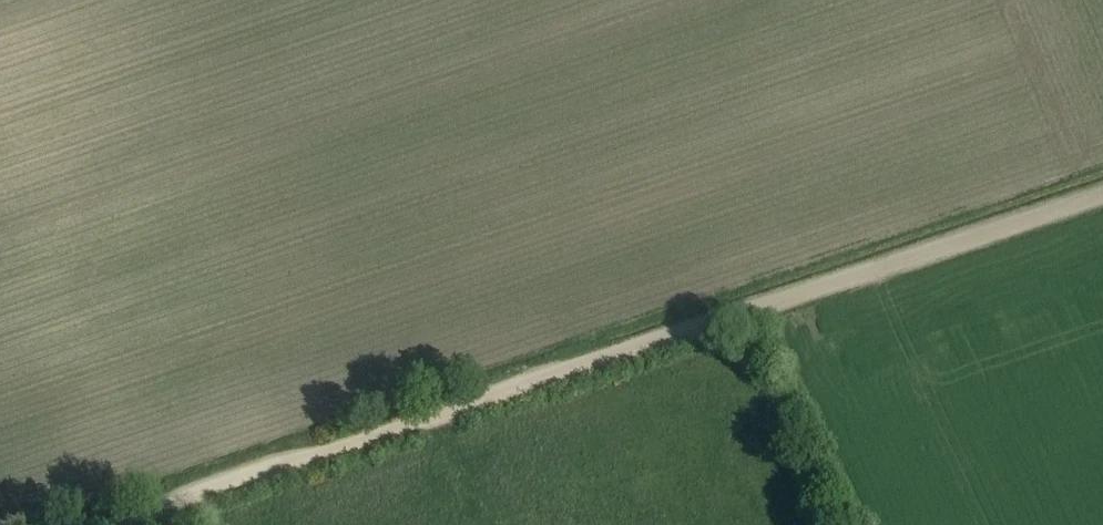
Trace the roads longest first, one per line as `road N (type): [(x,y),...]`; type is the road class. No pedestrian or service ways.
road 1 (track): [(1102,191),(99,524)]

